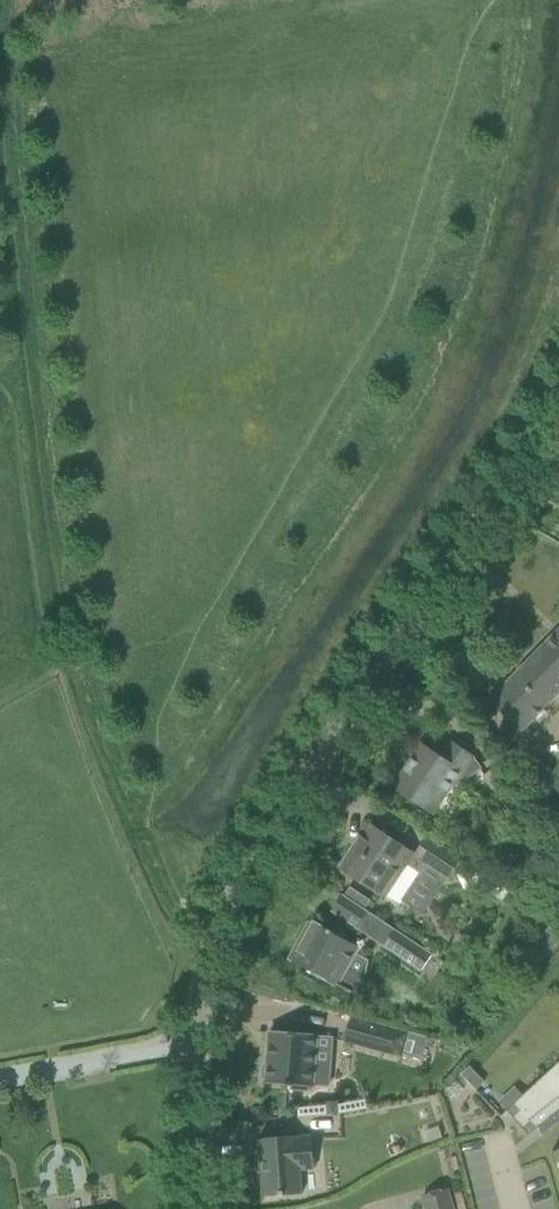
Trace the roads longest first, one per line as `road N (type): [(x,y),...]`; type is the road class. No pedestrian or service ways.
road 1 (unclassified): [(200,1208),(203,964),(232,896),(558,415)]

